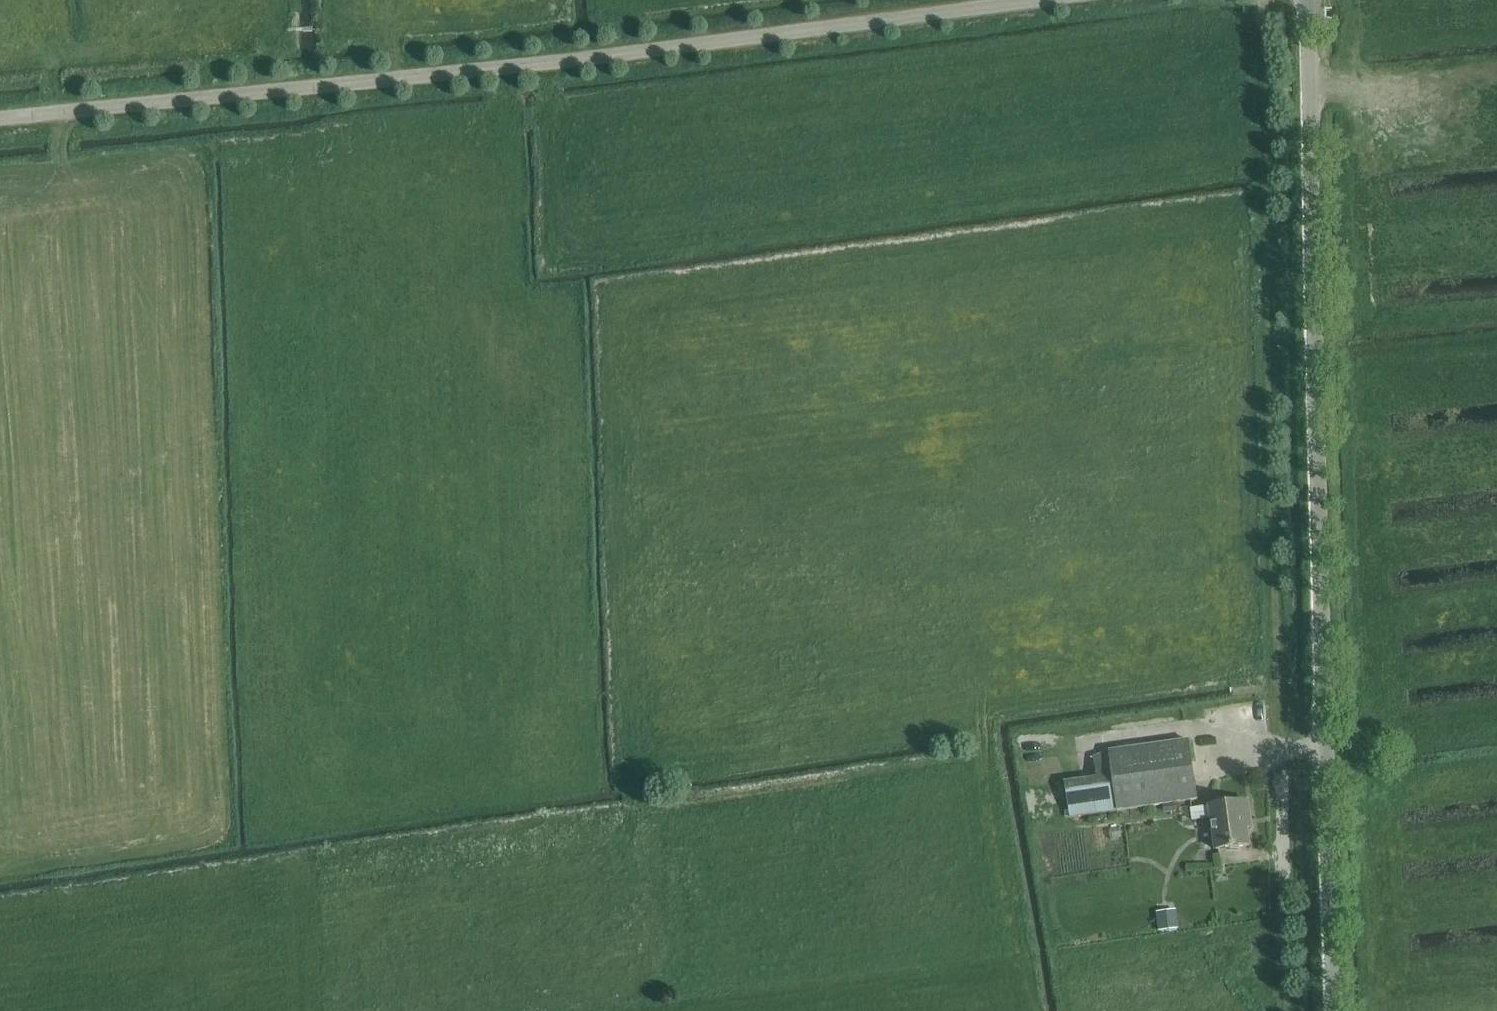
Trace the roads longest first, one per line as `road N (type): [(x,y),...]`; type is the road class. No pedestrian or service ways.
road 1 (unclassified): [(0,117),(606,55),(1030,0)]
road 2 (unclassified): [(1334,1010),(1306,0)]

